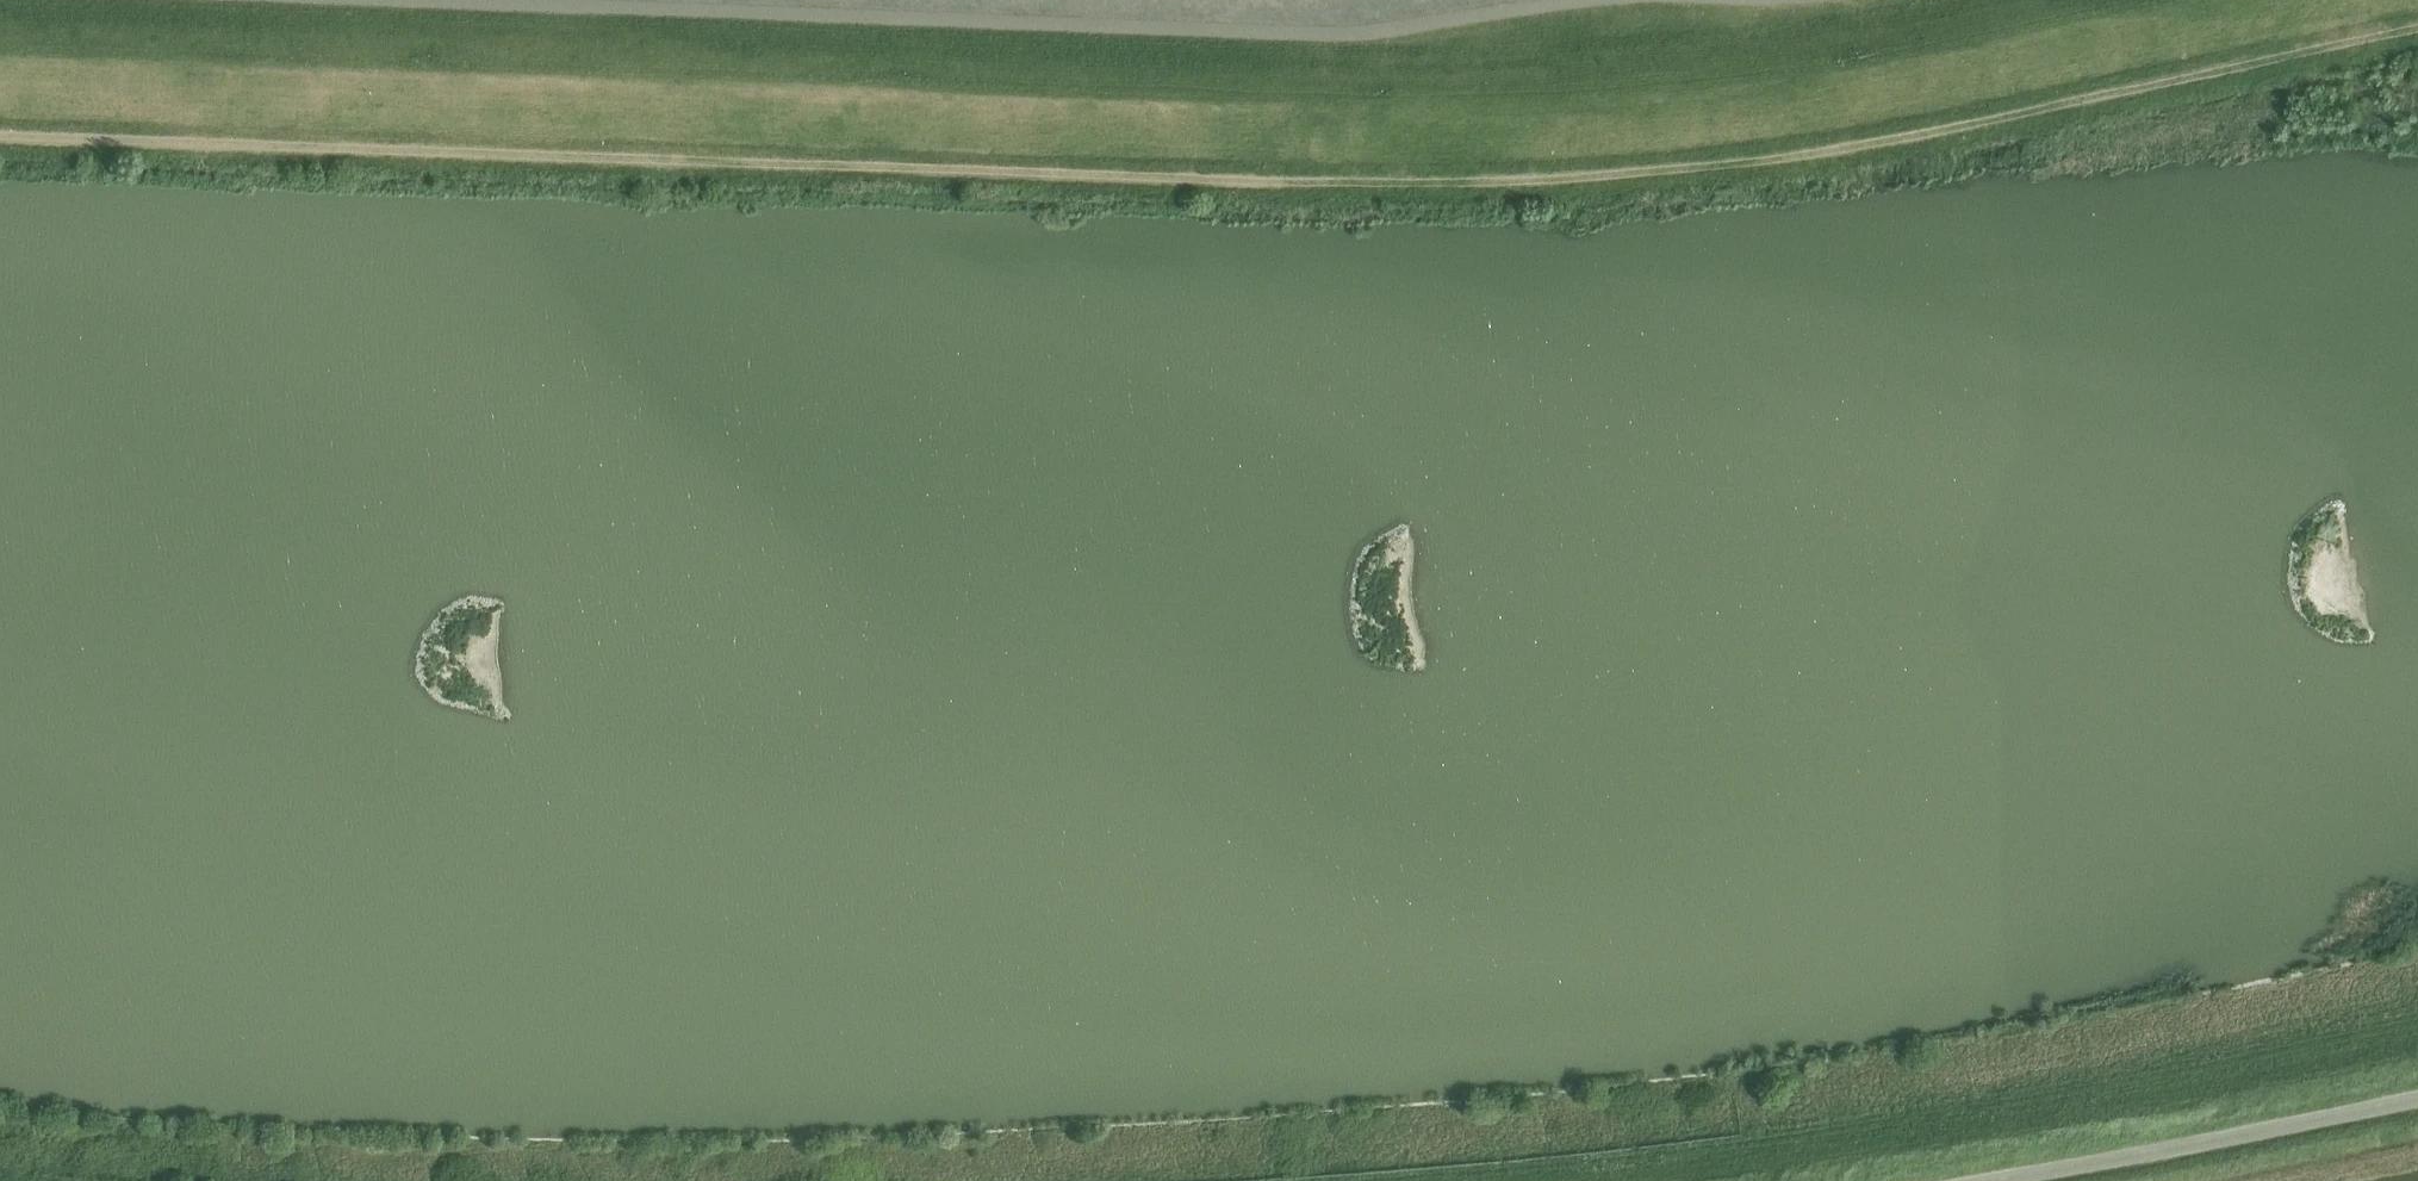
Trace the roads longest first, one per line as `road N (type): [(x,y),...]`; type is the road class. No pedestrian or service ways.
road 1 (track): [(0,121),(1045,157),(1826,155),(2417,35)]
road 2 (unclassified): [(1977,1180),(2417,1099)]

